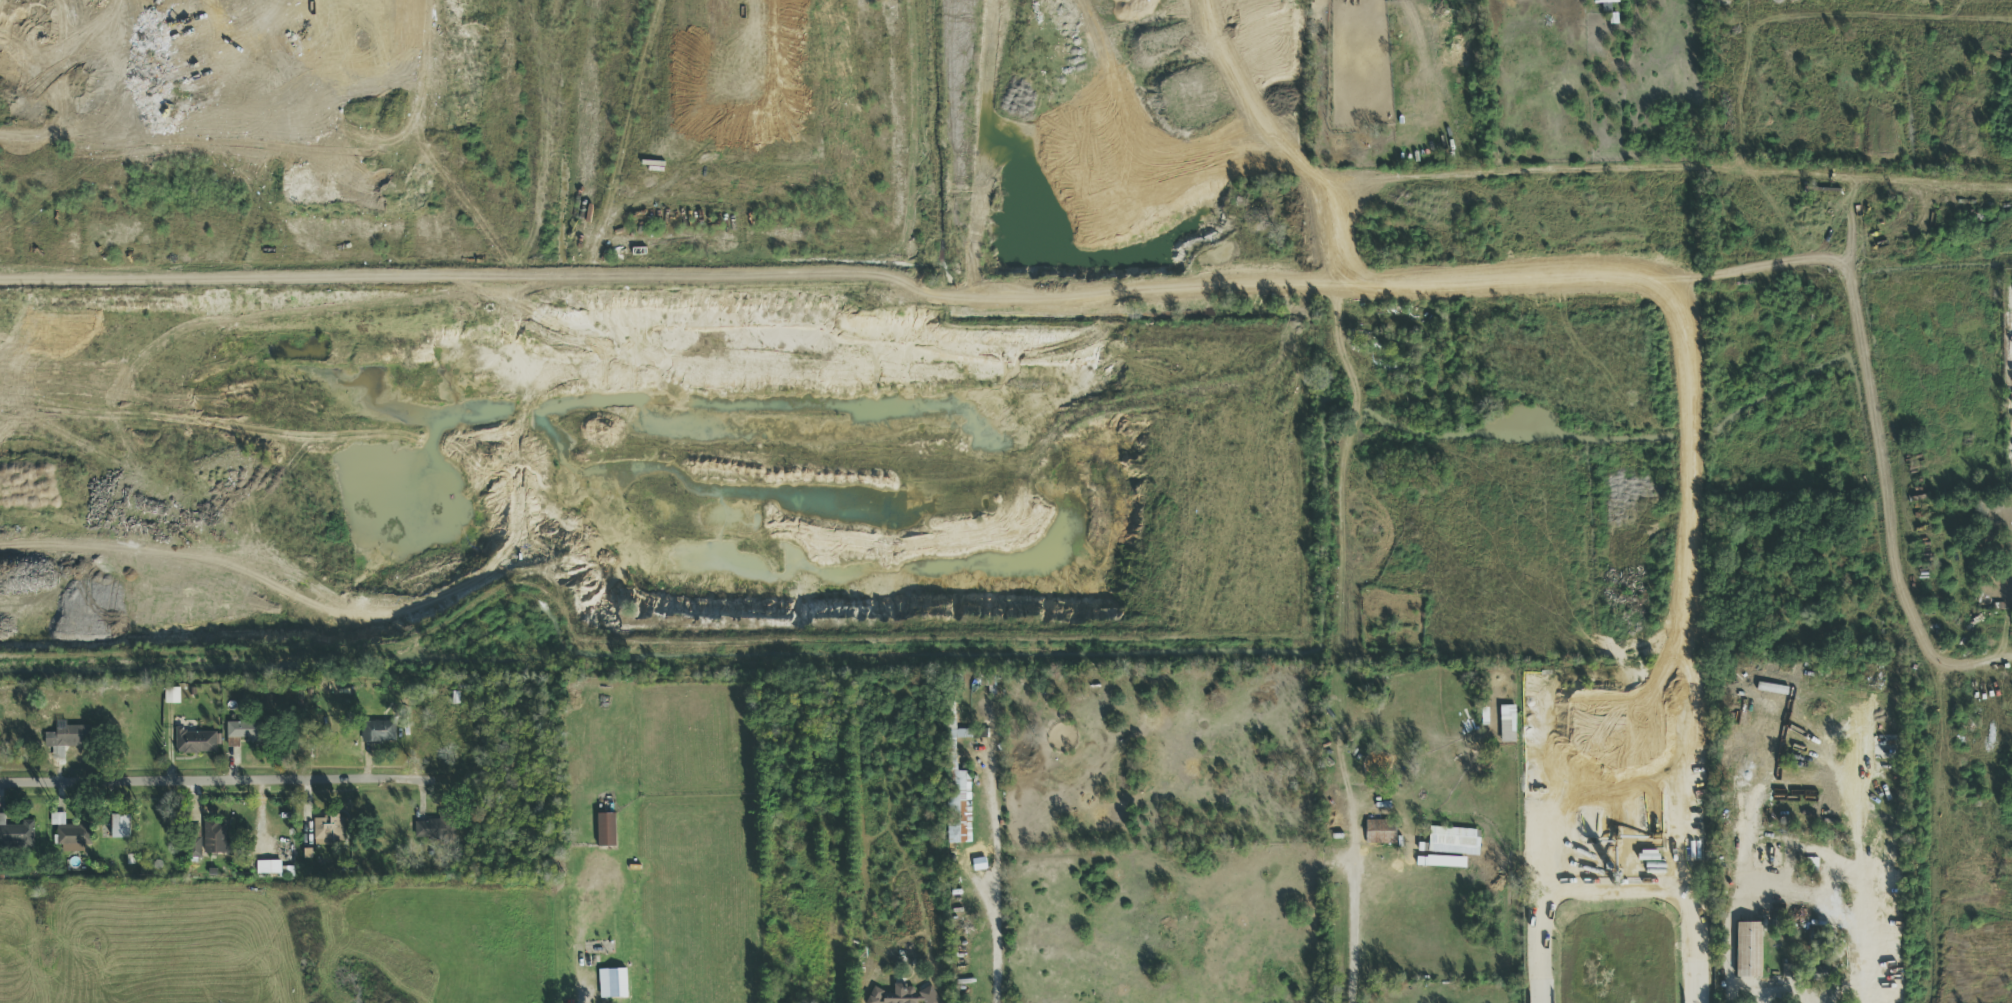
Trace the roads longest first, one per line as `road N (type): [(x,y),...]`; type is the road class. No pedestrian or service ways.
road 1 (residential): [(0,783),(427,780)]

